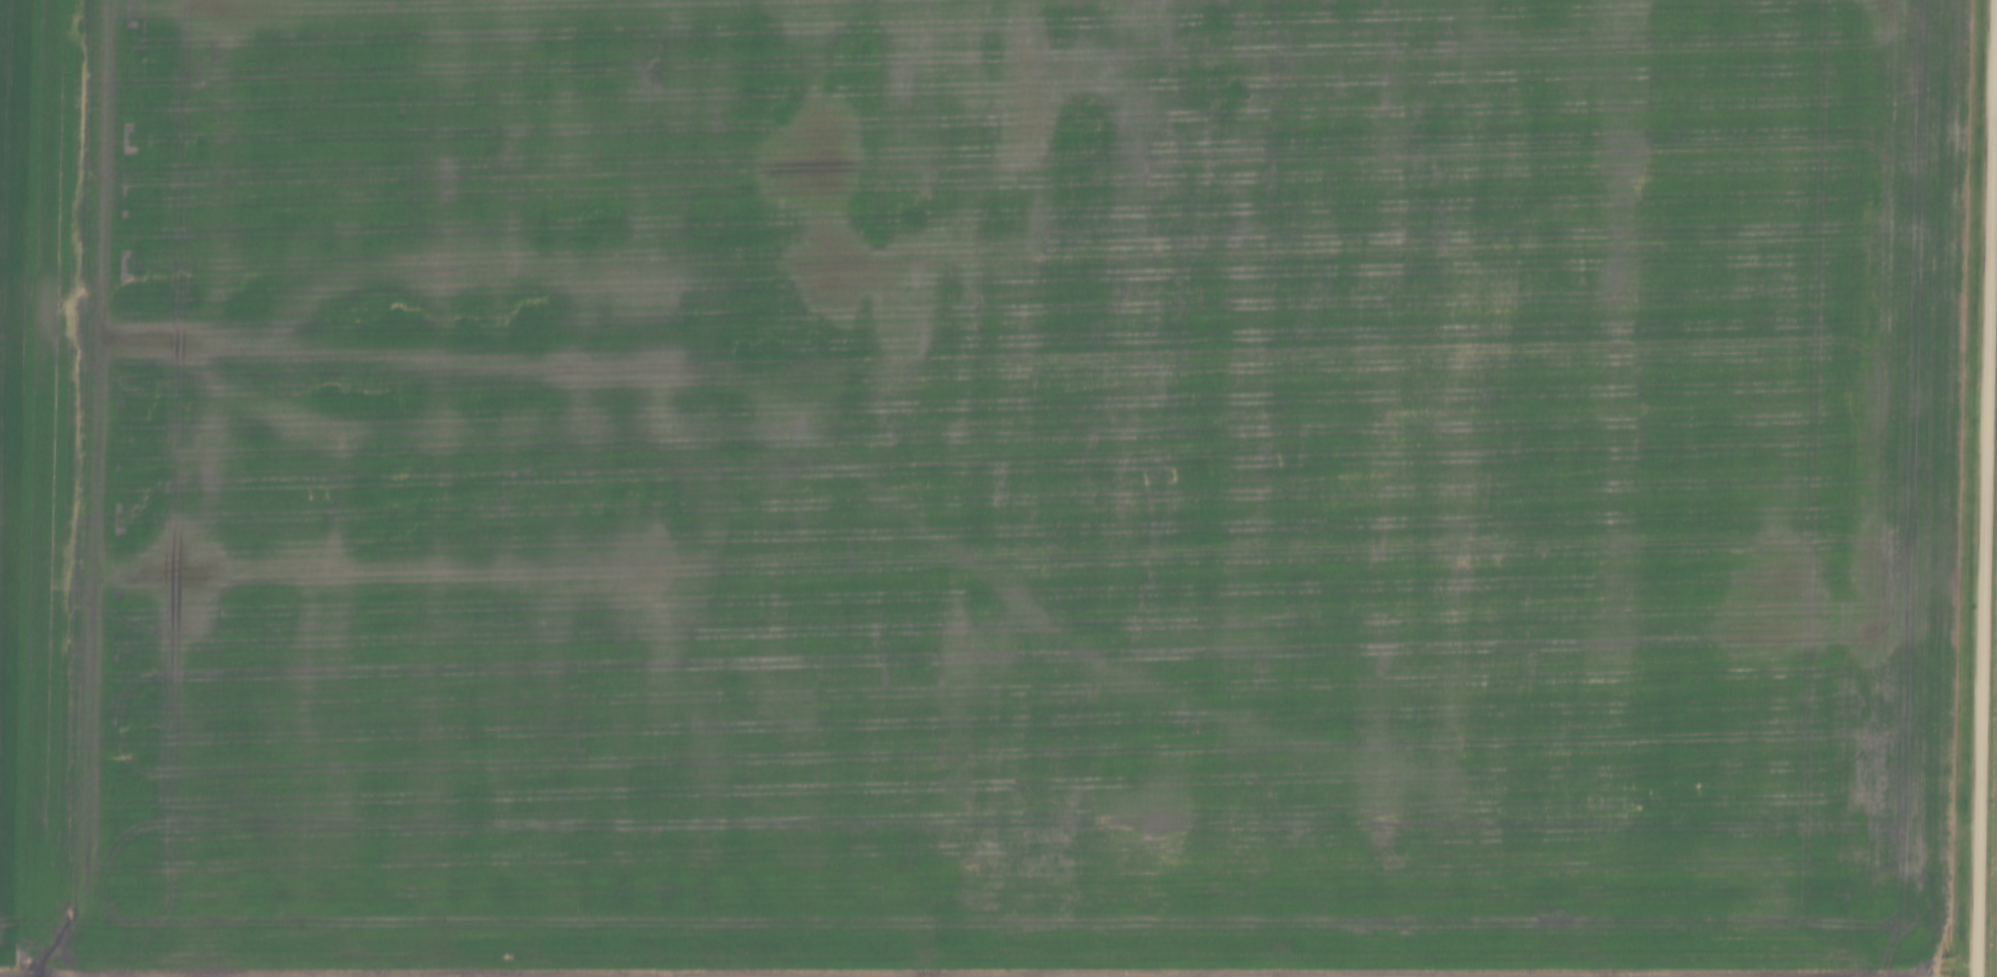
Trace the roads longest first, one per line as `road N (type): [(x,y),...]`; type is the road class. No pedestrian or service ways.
road 1 (residential): [(1982,976),(1996,213)]

